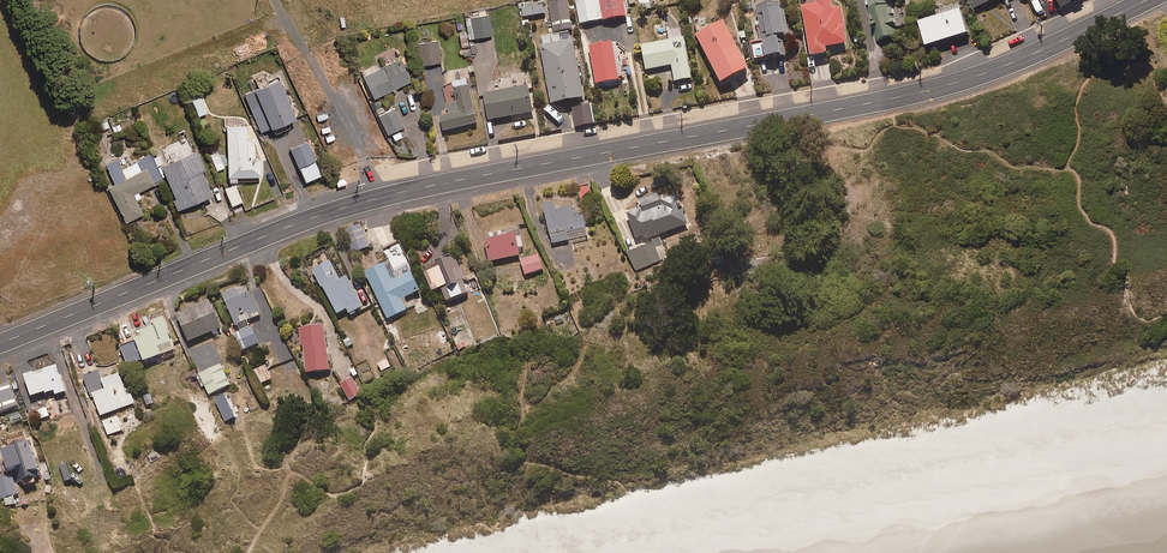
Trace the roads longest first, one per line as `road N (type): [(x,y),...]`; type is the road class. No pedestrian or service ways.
road 1 (secondary): [(1146,0),(1035,54),(924,91),(376,198),(0,344)]
road 2 (track): [(376,198),(363,158),(273,0)]

